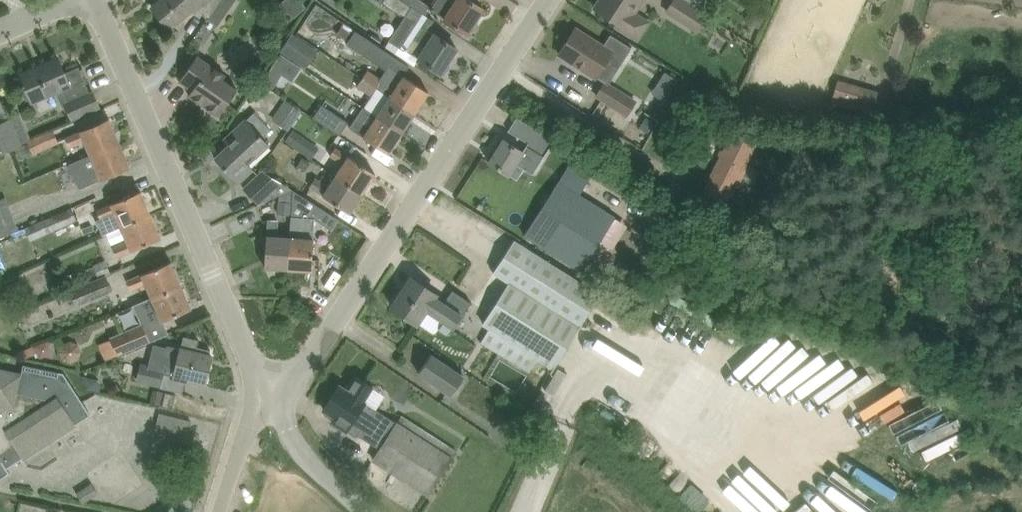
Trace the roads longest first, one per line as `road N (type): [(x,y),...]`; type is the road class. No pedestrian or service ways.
road 1 (residential): [(265,397),(299,378),(550,0)]
road 2 (residential): [(265,397),(95,0)]
road 3 (track): [(507,66),(686,190)]
road 4 (unclassified): [(368,511),(322,472),(265,397)]
road 5 (unclassified): [(222,511),(265,397)]

